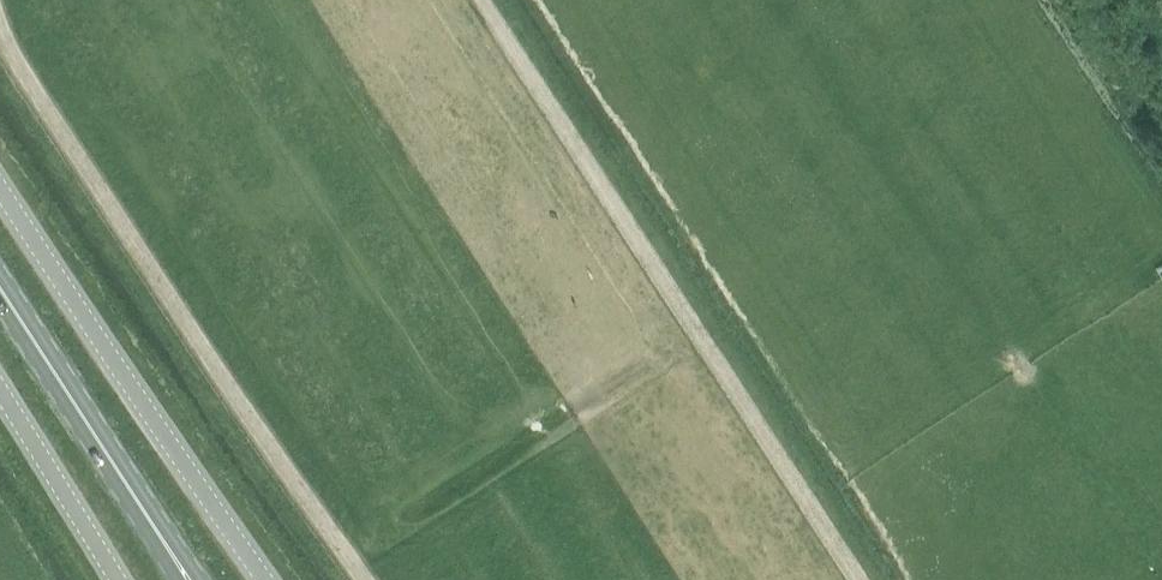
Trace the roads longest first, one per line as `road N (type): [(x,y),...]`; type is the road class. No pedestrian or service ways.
road 1 (unclassified): [(266,579),(0,186)]
road 2 (primary): [(191,579),(0,286)]
road 3 (unclassified): [(118,579),(0,391)]

